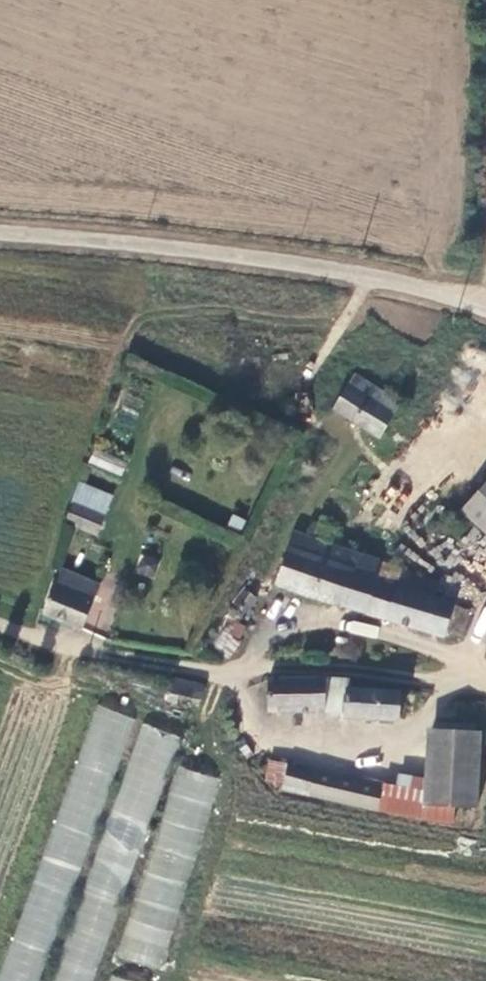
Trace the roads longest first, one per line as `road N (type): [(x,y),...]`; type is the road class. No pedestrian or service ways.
road 1 (unclassified): [(0,234),(271,260),(485,305)]
road 2 (unclassified): [(0,626),(67,649),(208,671),(485,678)]
road 3 (track): [(177,980),(222,863),(235,803),(232,766),(206,728),(227,671)]

